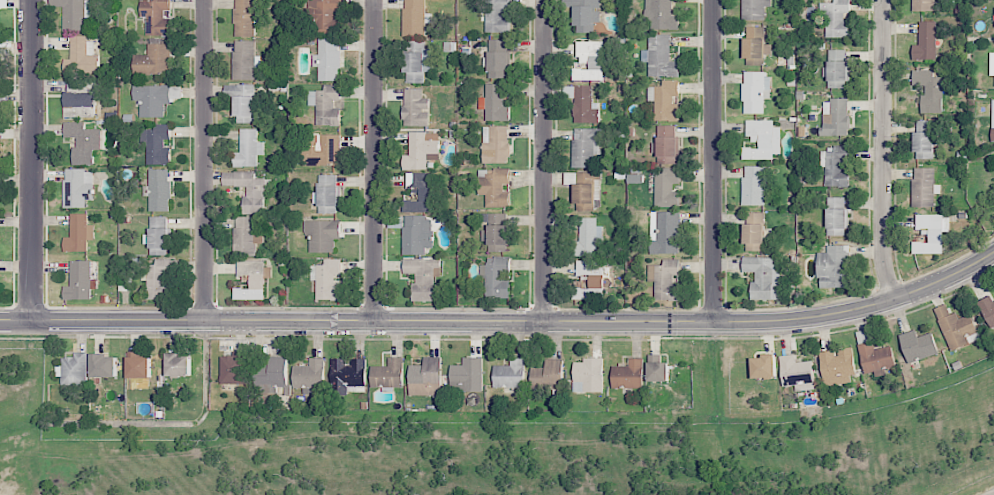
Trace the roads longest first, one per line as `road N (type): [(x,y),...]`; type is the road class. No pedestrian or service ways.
road 1 (tertiary): [(993,254),(893,302),(764,325),(0,322)]
road 2 (residential): [(543,0),(541,326)]
road 3 (residential): [(712,0),(712,325)]
road 4 (residential): [(375,0),(373,324)]
road 5 (residential): [(204,0),(203,323)]
road 6 (residential): [(31,0),(31,322)]
road 7 (residential): [(883,0),(882,247),(893,302)]

